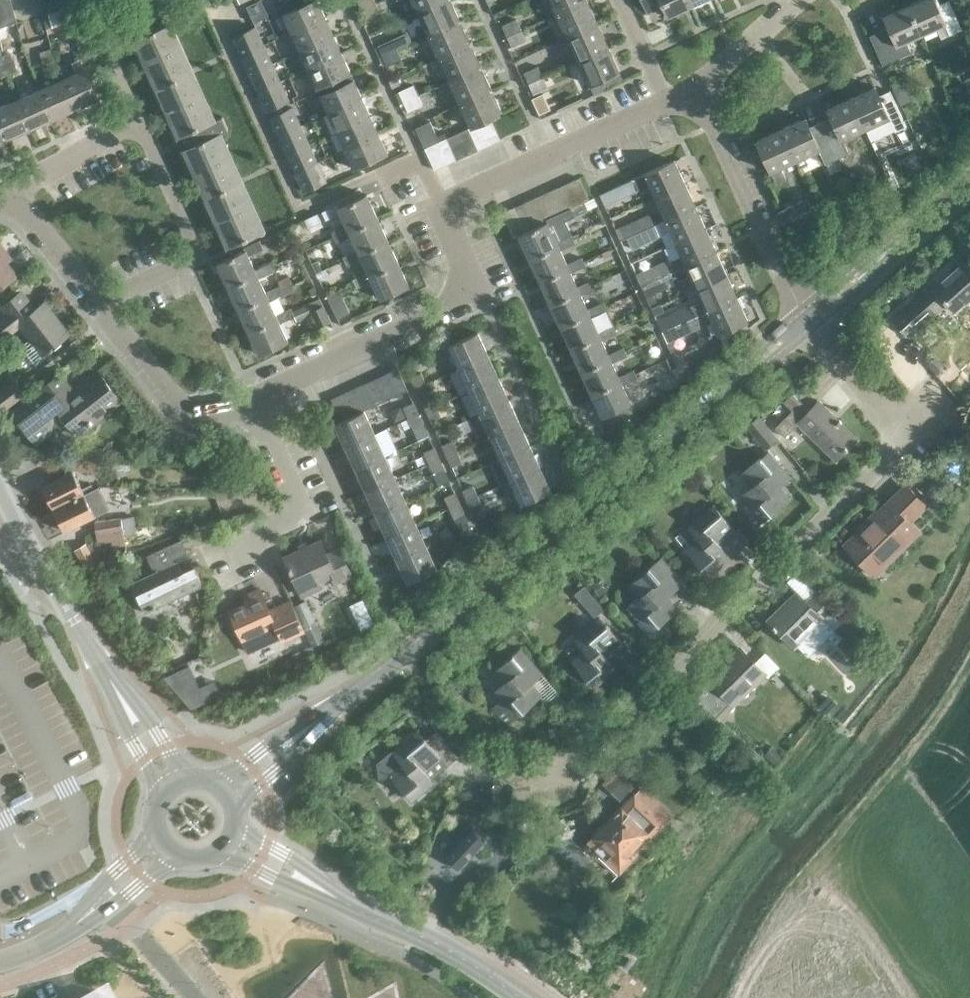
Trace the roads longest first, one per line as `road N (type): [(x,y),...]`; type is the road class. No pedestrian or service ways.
road 1 (secondary): [(309,727),(808,319)]
road 2 (residential): [(467,772),(553,778),(570,771),(886,456),(896,426)]
road 3 (residential): [(253,401),(457,297),(466,267),(452,212)]
road 4 (residential): [(137,114),(195,255),(100,303)]
road 5 (residential): [(808,319),(695,88)]
road 6 (residential): [(452,212),(471,193),(667,102)]
road 7 (residential): [(219,553),(305,516),(253,401)]
road 8 (secondary): [(808,319),(969,181)]
road 9 (residential): [(100,303),(188,405),(220,412),(253,401)]
road 10 (secondary): [(80,631),(159,793)]
road 11 (secondary): [(185,776),(80,631)]
road 12 (secondary): [(520,997),(449,949),(369,915)]
road 13 (secondary): [(80,631),(0,491)]
road 14 (secondary): [(224,856),(369,915)]
road 15 (secondary): [(369,915),(240,831)]
road 16 (residential): [(12,192),(137,114)]
road 17 (unclassified): [(57,939),(176,862)]
road 18 (residential): [(12,192),(100,303)]
road 19 (residential): [(896,426),(808,319)]
road 20 (unclassified): [(155,842),(96,892),(57,939)]
road 21 (residential): [(695,88),(795,0)]

